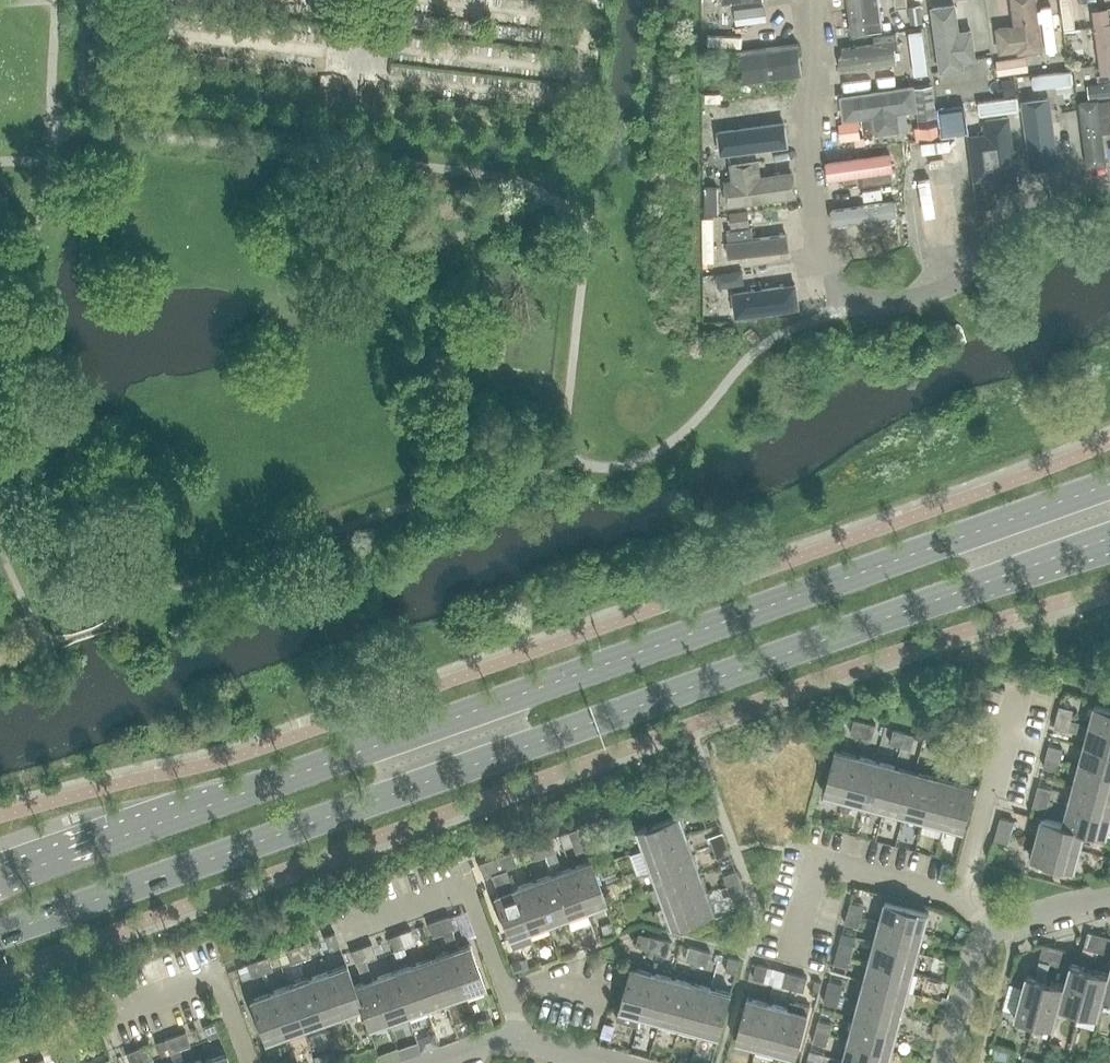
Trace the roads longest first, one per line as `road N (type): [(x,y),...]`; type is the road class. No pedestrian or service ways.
road 1 (primary): [(0,935),(1109,539)]
road 2 (primary): [(1109,484),(0,879)]
road 3 (residential): [(821,0),(825,64),(807,150),(817,271),(832,294),(859,303),(935,294),(954,284),(1014,214),(1049,192),(1109,180)]
road 4 (residential): [(791,957),(816,862),(961,900)]
road 5 (residential): [(516,1038),(465,887)]
road 6 (residential): [(945,1062),(984,935)]
road 7 (residential): [(984,935),(1109,894)]
road 8 (residential): [(961,900),(995,781)]

